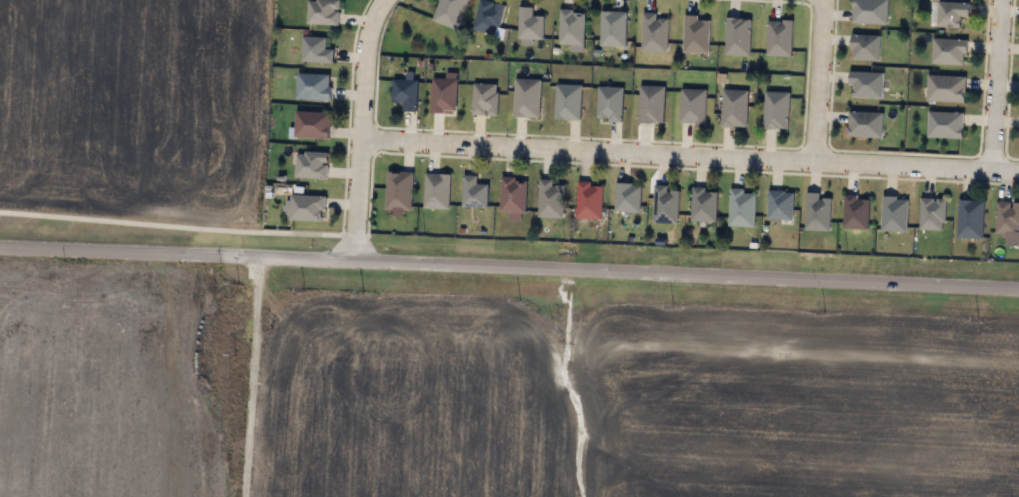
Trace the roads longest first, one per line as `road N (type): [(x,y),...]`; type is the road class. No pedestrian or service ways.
road 1 (tertiary): [(0,247),(1018,289)]
road 2 (residential): [(357,139),(1018,169)]
road 3 (residential): [(350,259),(362,64),(383,0)]
road 4 (residential): [(261,256),(256,496)]
road 5 (residential): [(999,0),(990,168)]
road 6 (residential): [(821,0),(813,160)]

